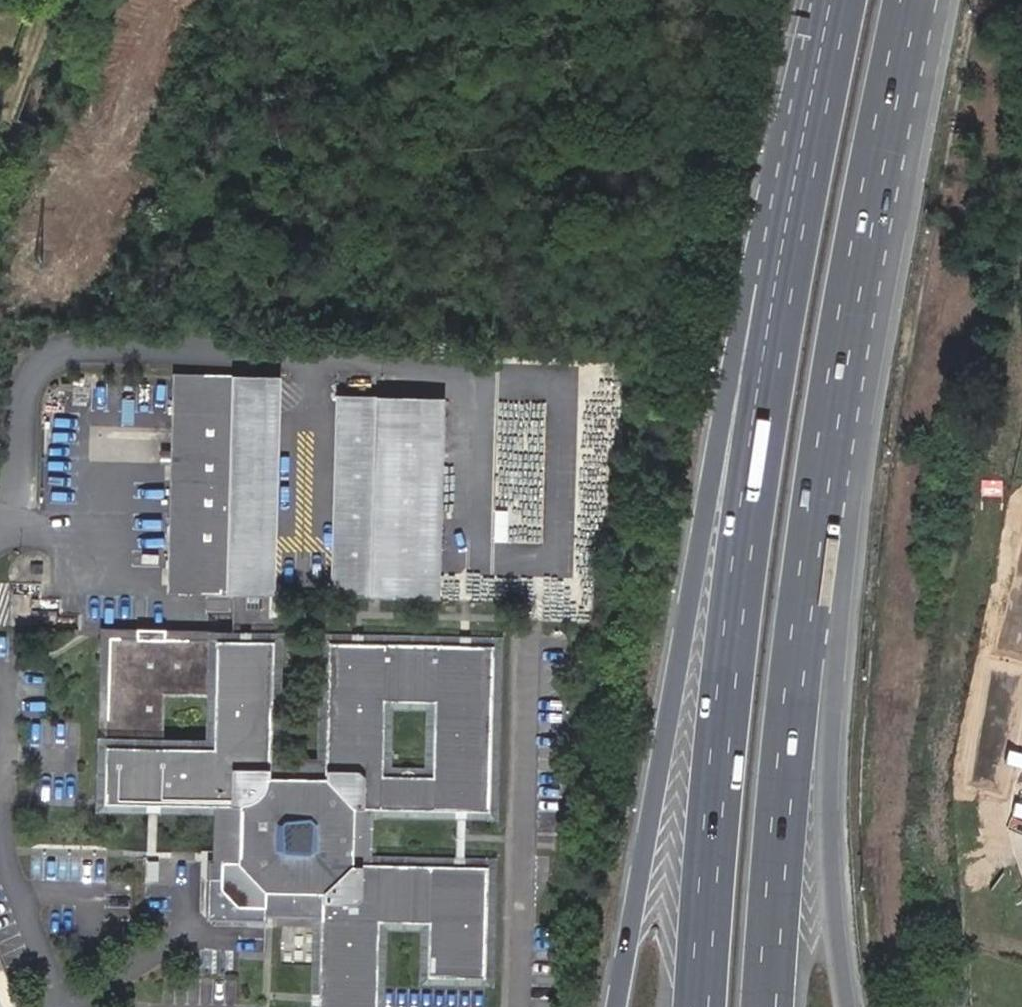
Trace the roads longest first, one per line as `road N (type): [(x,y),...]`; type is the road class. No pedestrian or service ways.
road 1 (trunk): [(789,264),(741,326),(618,1006)]
road 2 (trunk): [(789,264),(738,600),(702,1006)]
road 3 (trunk): [(797,639),(858,274),(916,0)]
road 4 (trunk): [(848,1006),(828,827),(829,691),(797,639)]
road 5 (trunk): [(770,1006),(797,639)]
road 6 (trunk): [(841,0),(789,264)]

